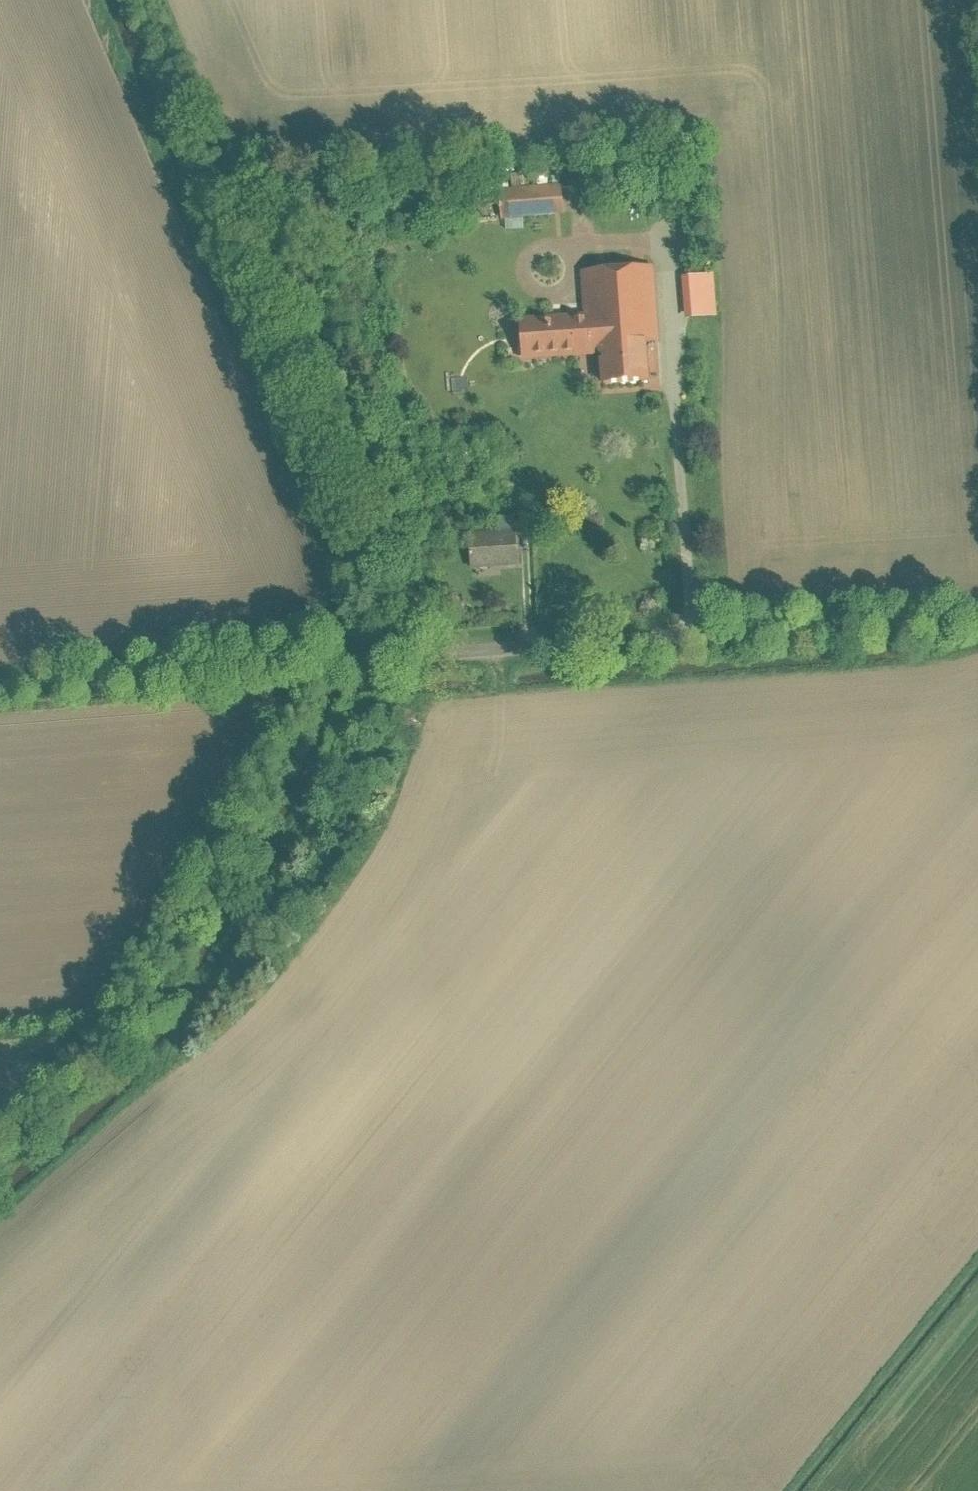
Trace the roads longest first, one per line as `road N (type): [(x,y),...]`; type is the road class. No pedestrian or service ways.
road 1 (unclassified): [(0,680),(977,620)]
road 2 (track): [(691,640),(658,247),(548,248),(525,260),(522,273),(528,286),(552,296),(568,289),(570,271)]

